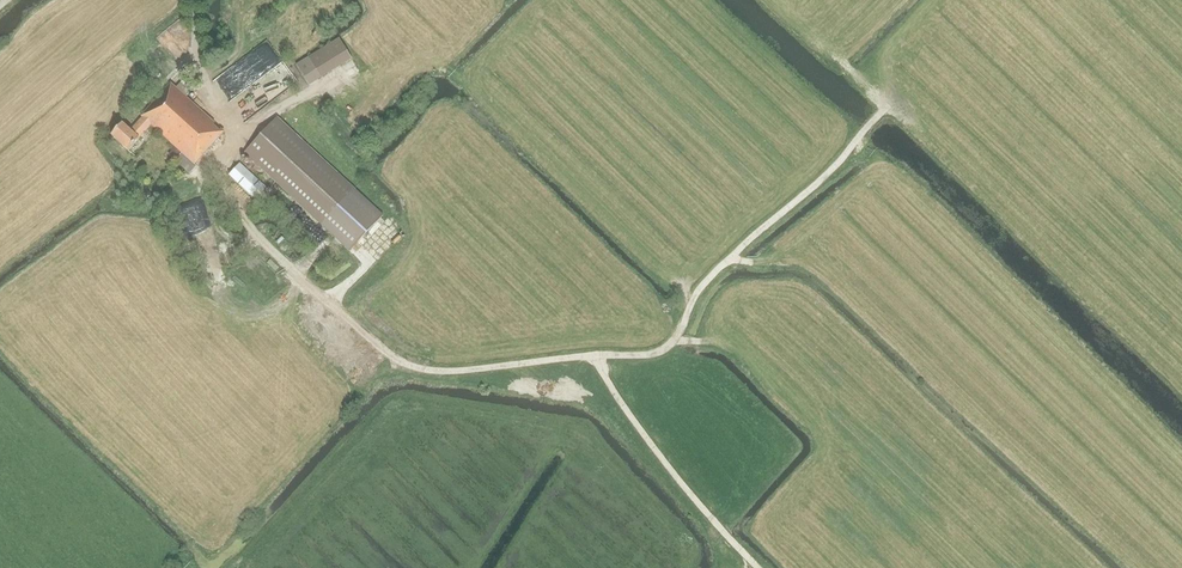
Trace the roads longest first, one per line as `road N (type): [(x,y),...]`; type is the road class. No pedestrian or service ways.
road 1 (track): [(889,104),(836,166),(699,289),(667,348),(440,371),(397,359),(318,293),(256,233),(213,168),(249,126),(332,77)]
road 2 (track): [(596,356),(651,444),(759,567)]

